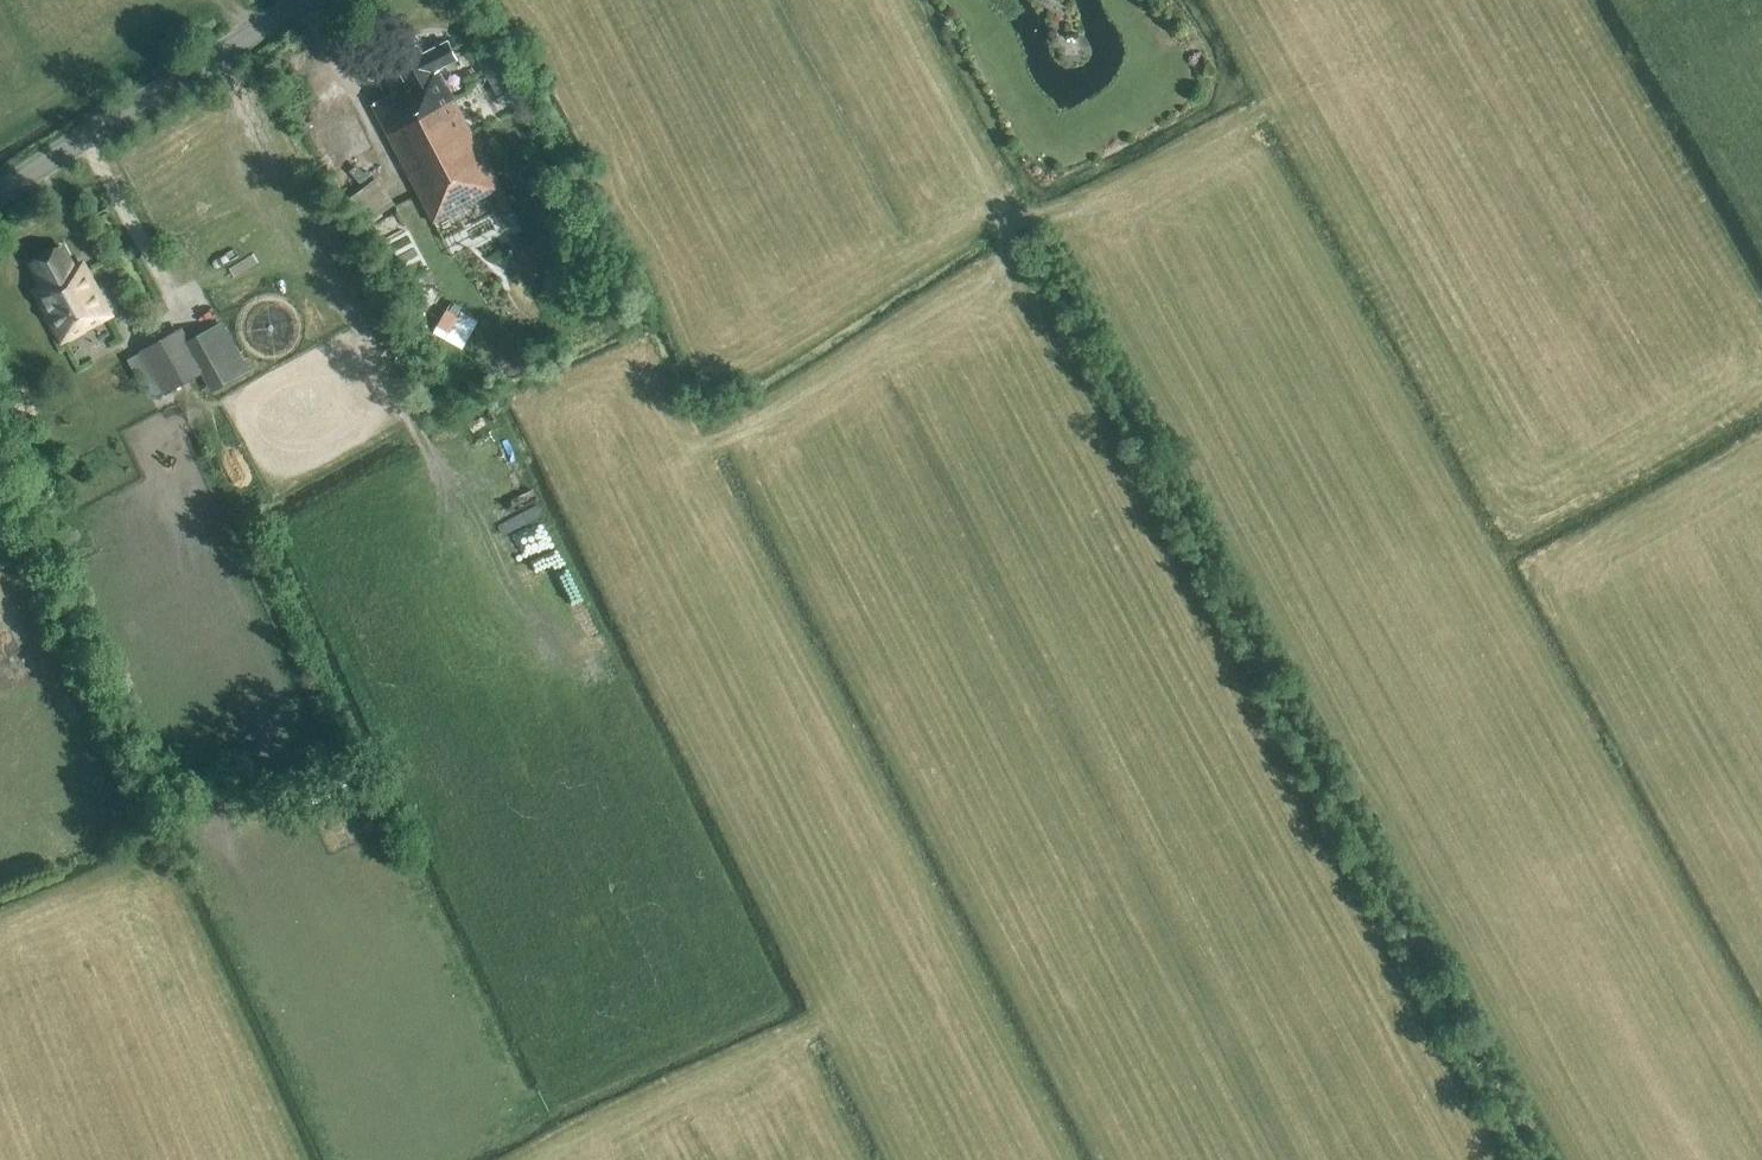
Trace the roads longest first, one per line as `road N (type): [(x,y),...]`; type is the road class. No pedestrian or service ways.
road 1 (tertiary): [(0,194),(311,0)]

